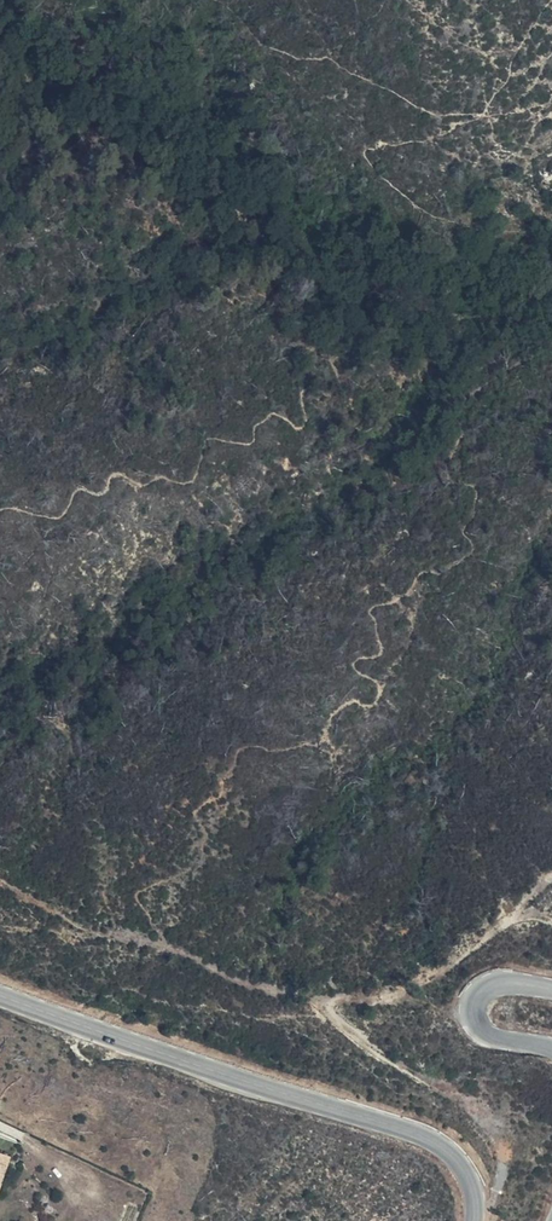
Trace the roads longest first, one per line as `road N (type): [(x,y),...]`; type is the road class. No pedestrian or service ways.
road 1 (secondary): [(475,1220),(473,1187),(462,1164),(423,1134),(0,992)]
road 2 (track): [(551,876),(417,990),(329,1003),(255,985),(129,935),(85,936)]
road 3 (track): [(329,1003),(365,1042),(460,1096),(512,1138),(494,1191),(476,1211)]
road 4 (secondary): [(551,984),(491,986),(475,1009),(483,1031),(551,1046)]

